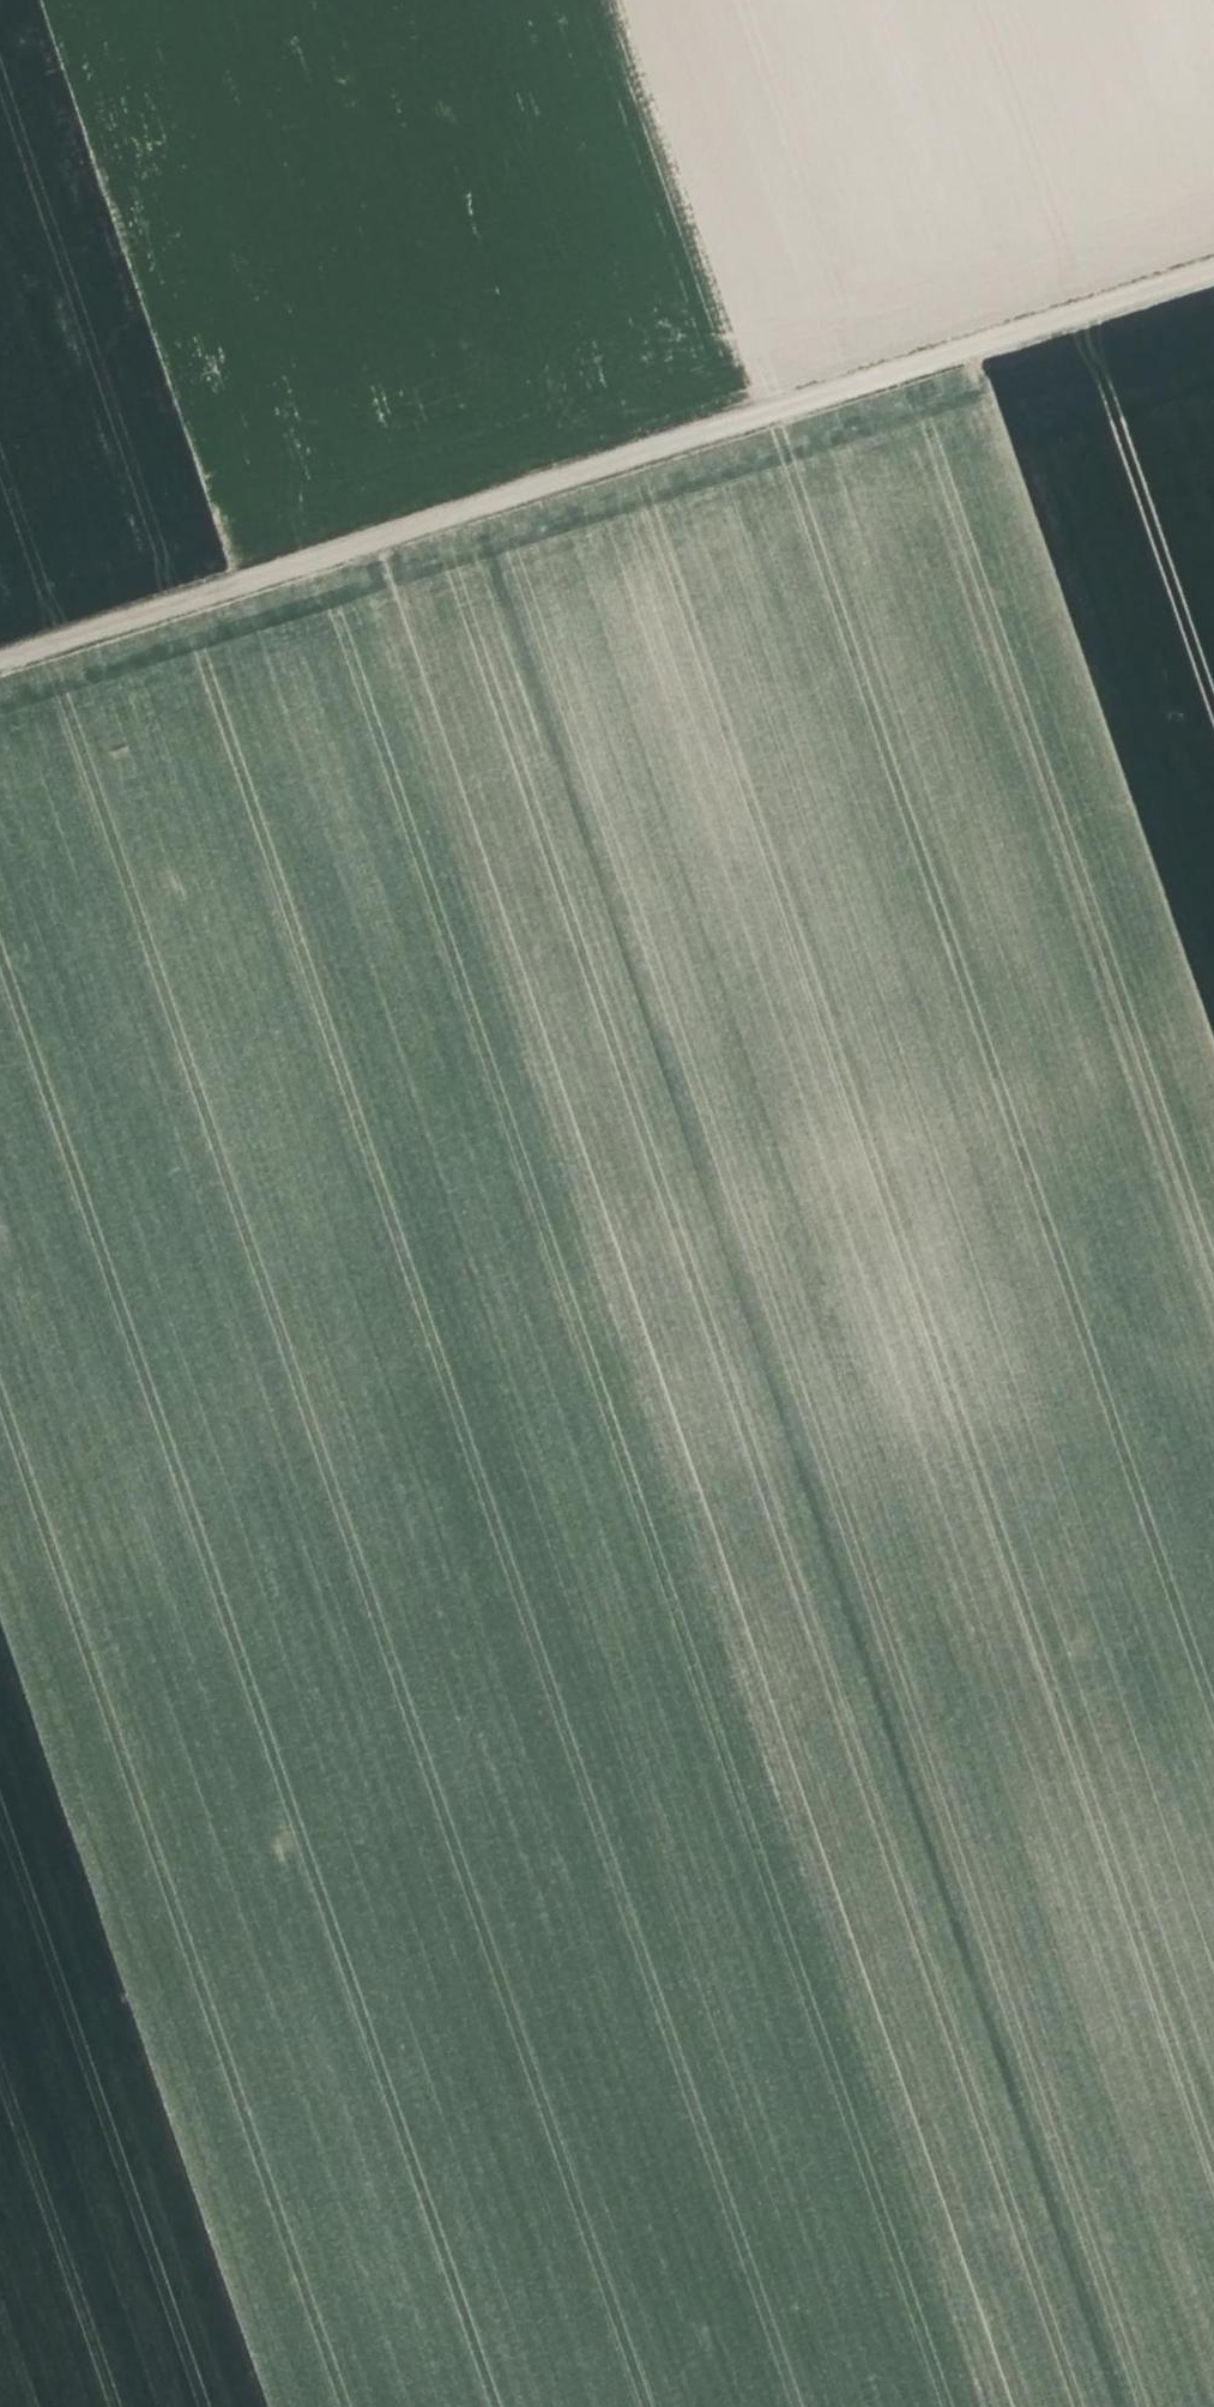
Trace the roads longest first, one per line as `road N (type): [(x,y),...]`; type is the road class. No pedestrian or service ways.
road 1 (track): [(0,652),(1213,269)]

